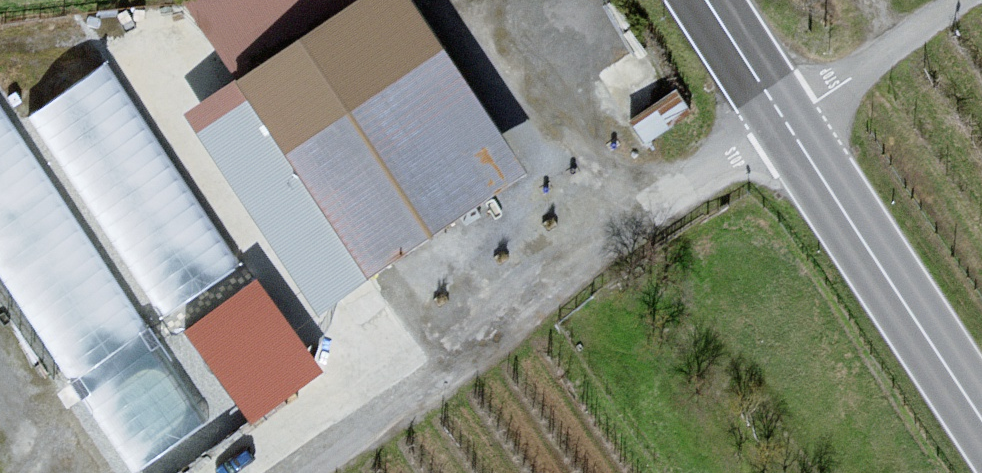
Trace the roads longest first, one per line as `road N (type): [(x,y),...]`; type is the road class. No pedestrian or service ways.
road 1 (track): [(784,121),(294,472)]
road 2 (tertiary): [(784,121),(981,415)]
road 3 (residential): [(962,0),(784,121)]
road 4 (tertiary): [(706,0),(784,121)]

